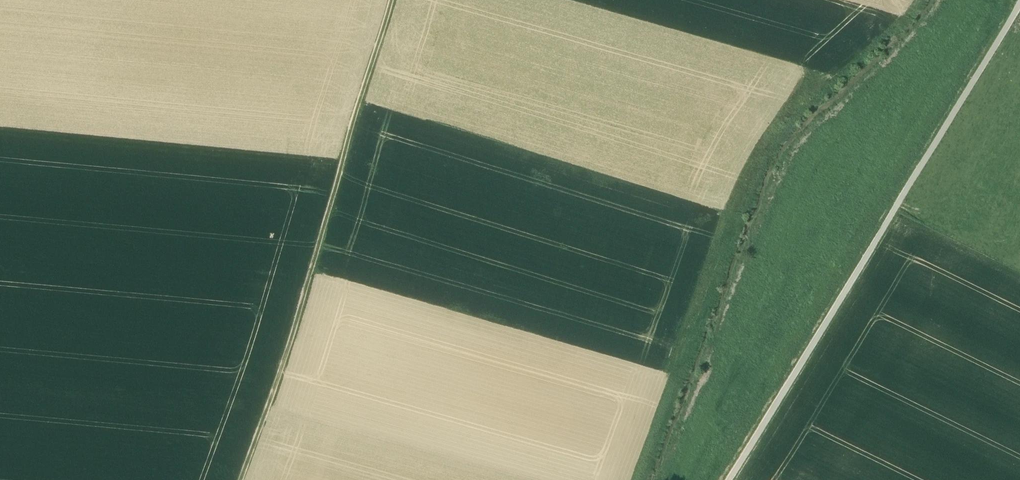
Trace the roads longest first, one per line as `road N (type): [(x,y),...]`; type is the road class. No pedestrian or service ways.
road 1 (track): [(1019,3),(729,479)]
road 2 (track): [(392,0),(283,370),(240,479)]

